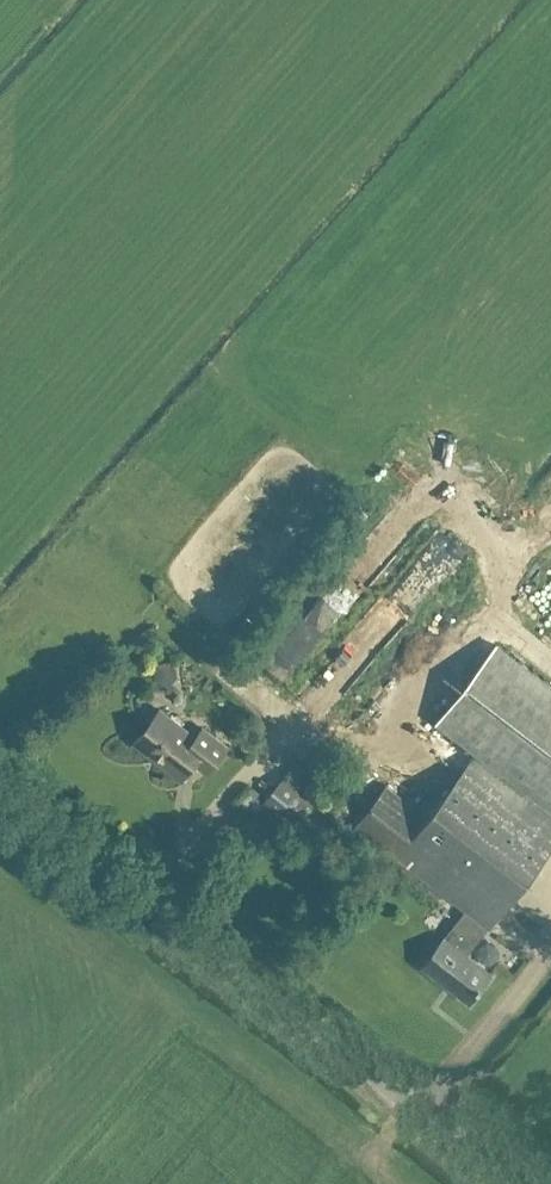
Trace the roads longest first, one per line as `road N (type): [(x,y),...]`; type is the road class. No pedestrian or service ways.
road 1 (unclassified): [(506,1183),(0,782)]

